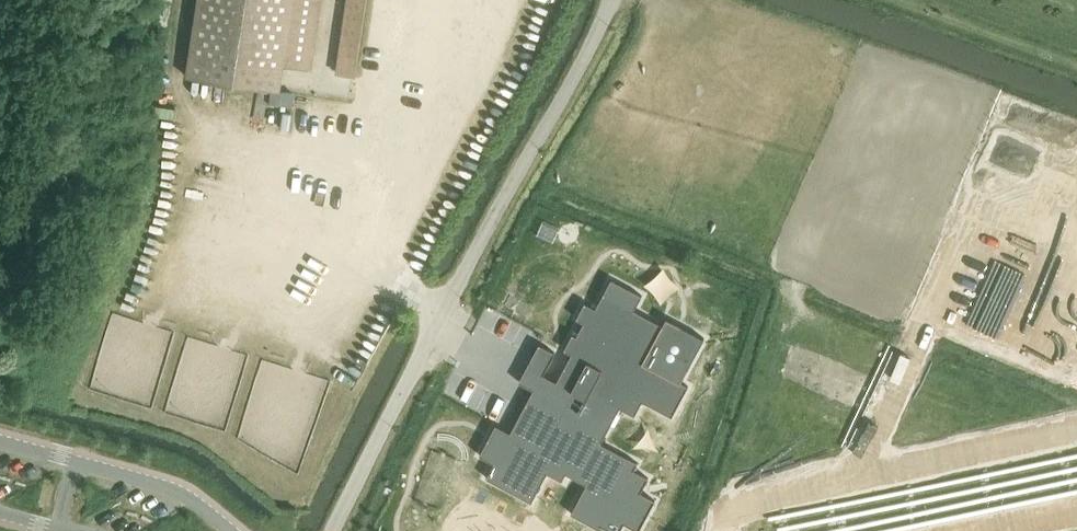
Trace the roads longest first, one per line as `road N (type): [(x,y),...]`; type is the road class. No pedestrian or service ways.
road 1 (unclassified): [(337,530),(442,311),(614,0)]
road 2 (unclassified): [(231,530),(175,489),(0,440)]

